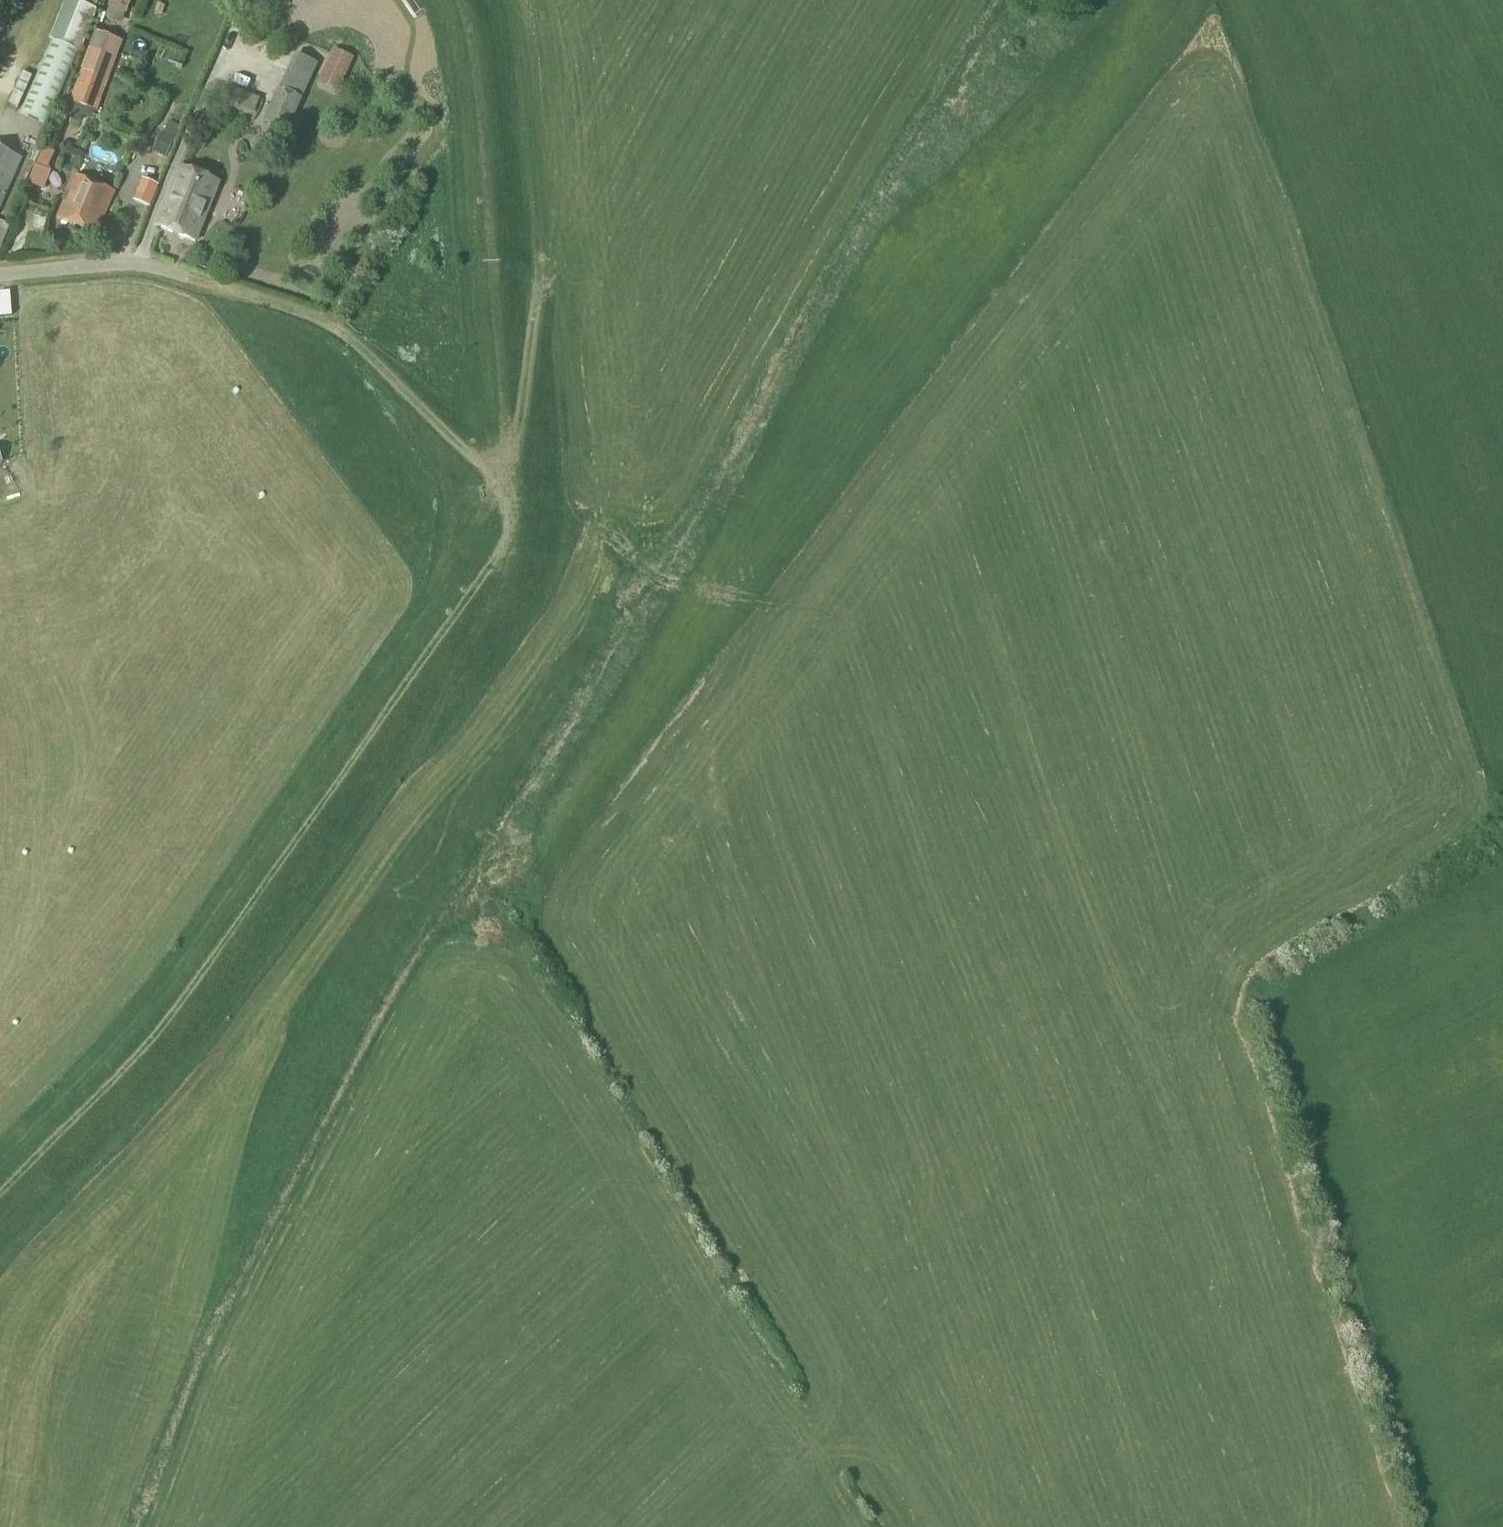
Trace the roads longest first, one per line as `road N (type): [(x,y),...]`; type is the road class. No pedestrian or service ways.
road 1 (track): [(185,277),(329,324),(482,463),(504,459)]
road 2 (unclassified): [(0,276),(127,262),(185,277)]

